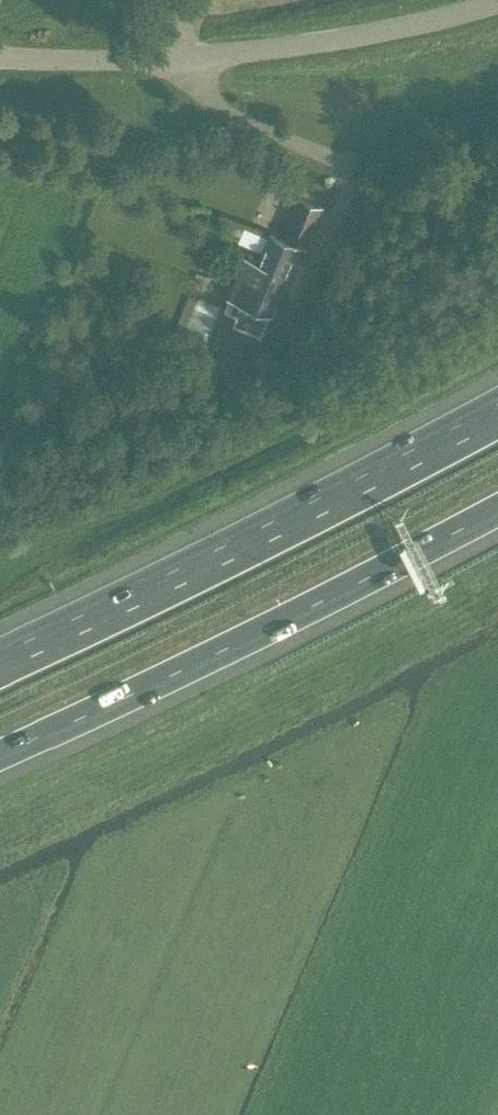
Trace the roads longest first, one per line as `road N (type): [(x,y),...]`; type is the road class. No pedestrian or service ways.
road 1 (motorway): [(497,414),(0,662)]
road 2 (motorway): [(0,754),(497,509)]
road 3 (unclassified): [(495,0),(331,39),(184,56),(0,53)]

